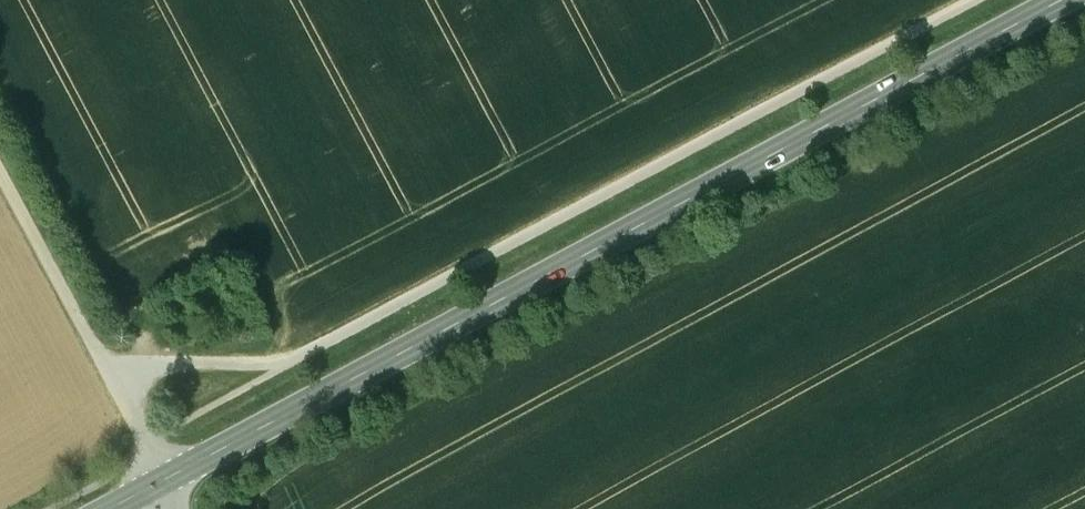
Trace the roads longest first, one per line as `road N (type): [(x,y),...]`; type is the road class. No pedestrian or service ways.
road 1 (secondary): [(106,508),(1060,0)]
road 2 (track): [(958,0),(288,365),(177,363),(112,381),(163,479)]
road 3 (track): [(112,381),(0,173)]

